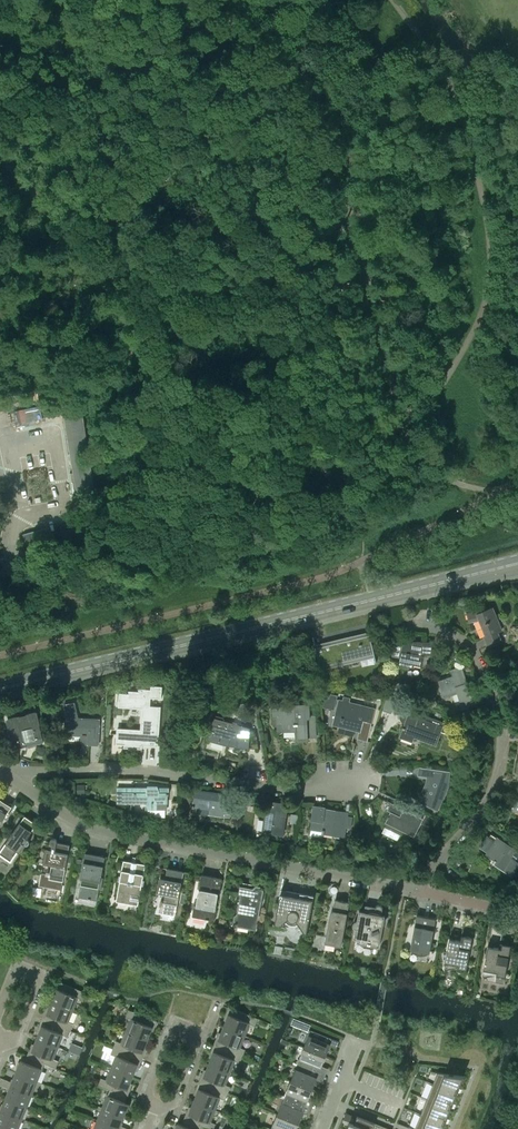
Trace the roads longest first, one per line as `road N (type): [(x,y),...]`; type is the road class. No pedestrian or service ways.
road 1 (secondary): [(0,688),(478,573)]
road 2 (residential): [(412,889),(99,828),(1,769)]
road 3 (residential): [(349,784),(292,791),(128,769),(1,769)]
road 4 (residential): [(412,889),(481,810),(501,761),(503,728),(472,651),(443,629),(417,626)]
road 5 (residential): [(0,1044),(17,1033),(36,987),(30,977),(12,978),(0,1008)]

